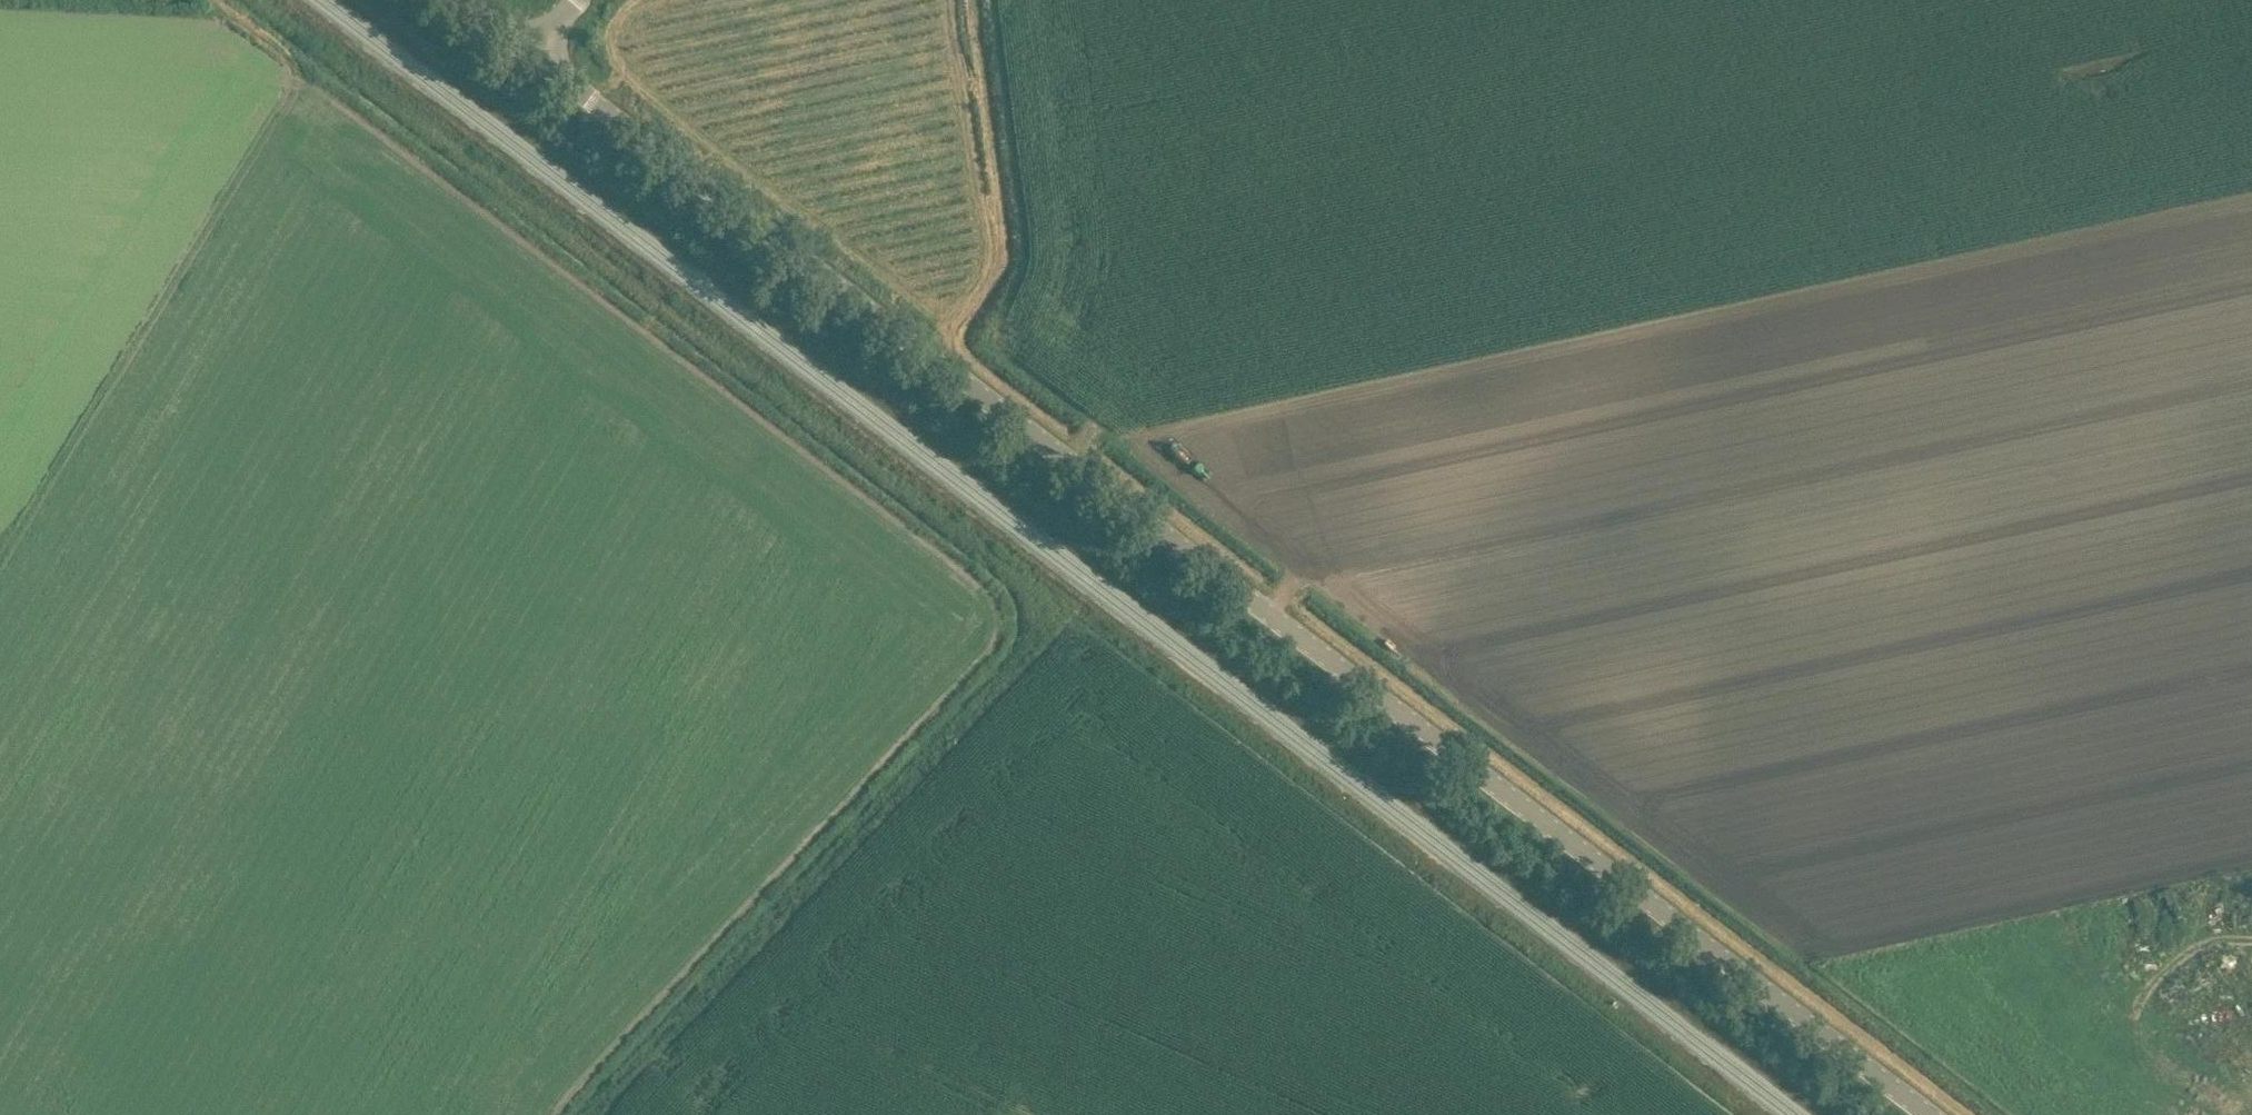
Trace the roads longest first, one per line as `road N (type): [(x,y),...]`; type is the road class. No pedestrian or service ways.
road 1 (unclassified): [(1933,1114),(539,56)]

